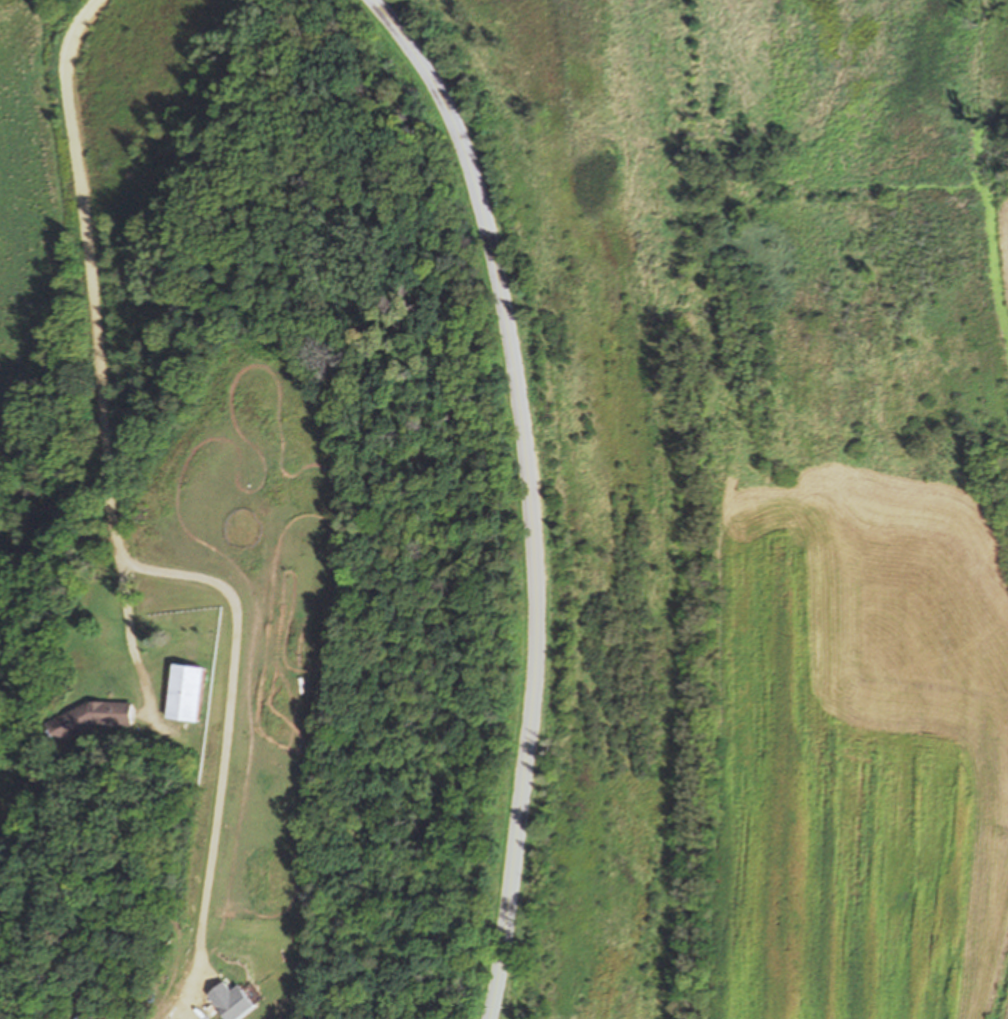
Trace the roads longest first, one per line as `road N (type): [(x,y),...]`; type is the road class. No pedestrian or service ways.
road 1 (secondary): [(490,1018),(535,666),(521,416),(458,135),(370,0)]

